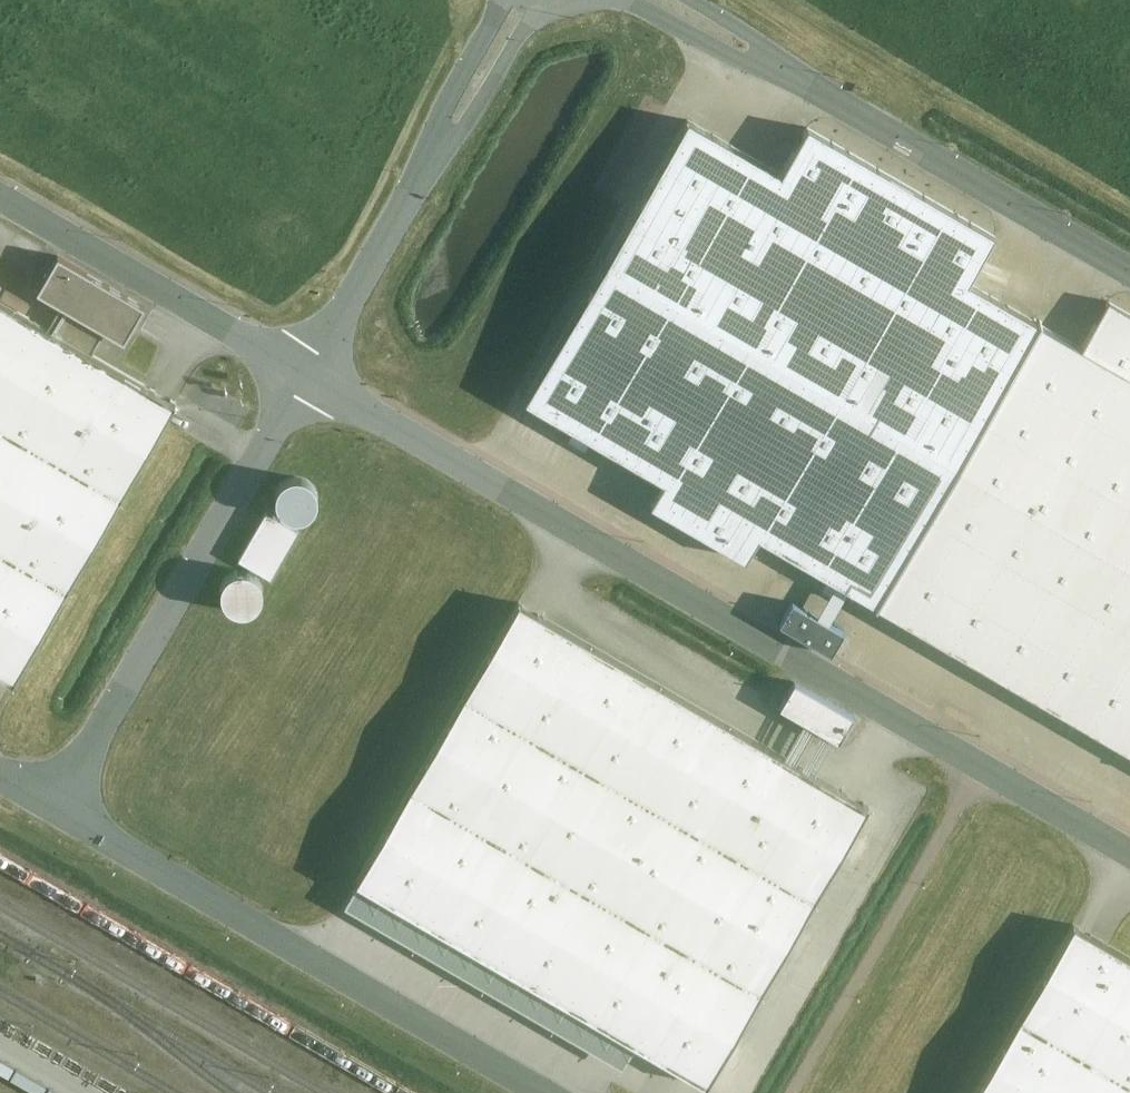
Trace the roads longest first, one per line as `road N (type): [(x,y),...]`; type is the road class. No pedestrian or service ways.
road 1 (residential): [(307,371),(1129,848)]
road 2 (residential): [(52,810),(539,1092)]
road 3 (residential): [(52,810),(307,371)]
road 4 (residential): [(0,193),(307,371)]
road 5 (residential): [(1129,269),(826,91)]
road 6 (residential): [(414,192),(543,3)]
road 7 (residential): [(621,0),(746,65),(826,91)]
road 8 (residential): [(507,0),(414,192)]
road 9 (residential): [(307,371),(414,192)]
road 10 (residential): [(826,91),(688,0)]

